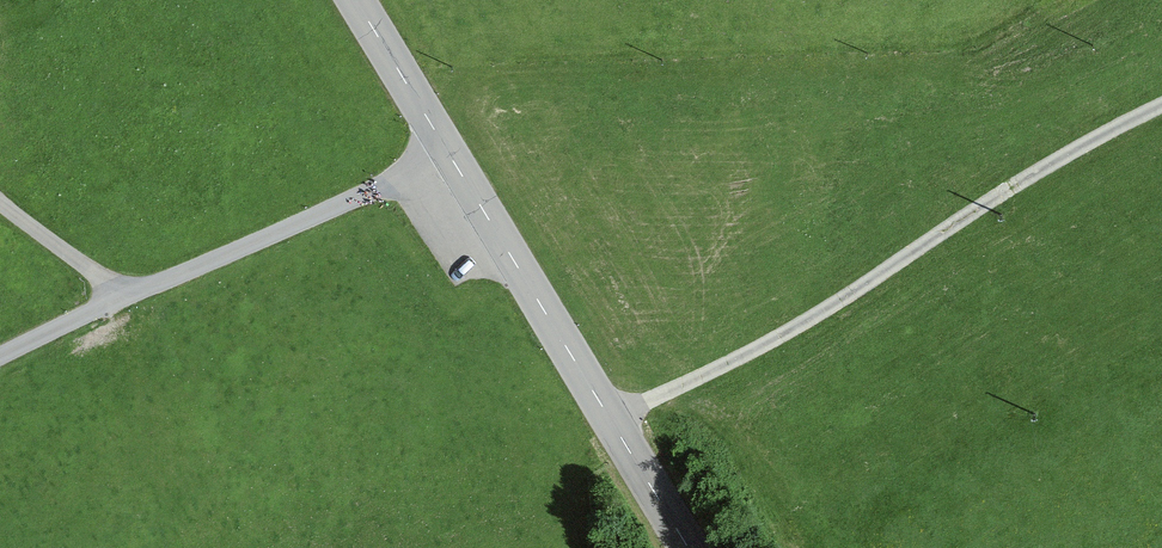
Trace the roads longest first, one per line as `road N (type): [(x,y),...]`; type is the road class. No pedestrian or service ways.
road 1 (unclassified): [(611,421),(796,331),(973,217),(1161,111)]
road 2 (unclassified): [(450,153),(0,361)]
road 3 (tertiary): [(611,421),(450,153)]
road 4 (tertiary): [(450,153),(357,0)]
road 5 (tertiary): [(689,547),(611,421)]

